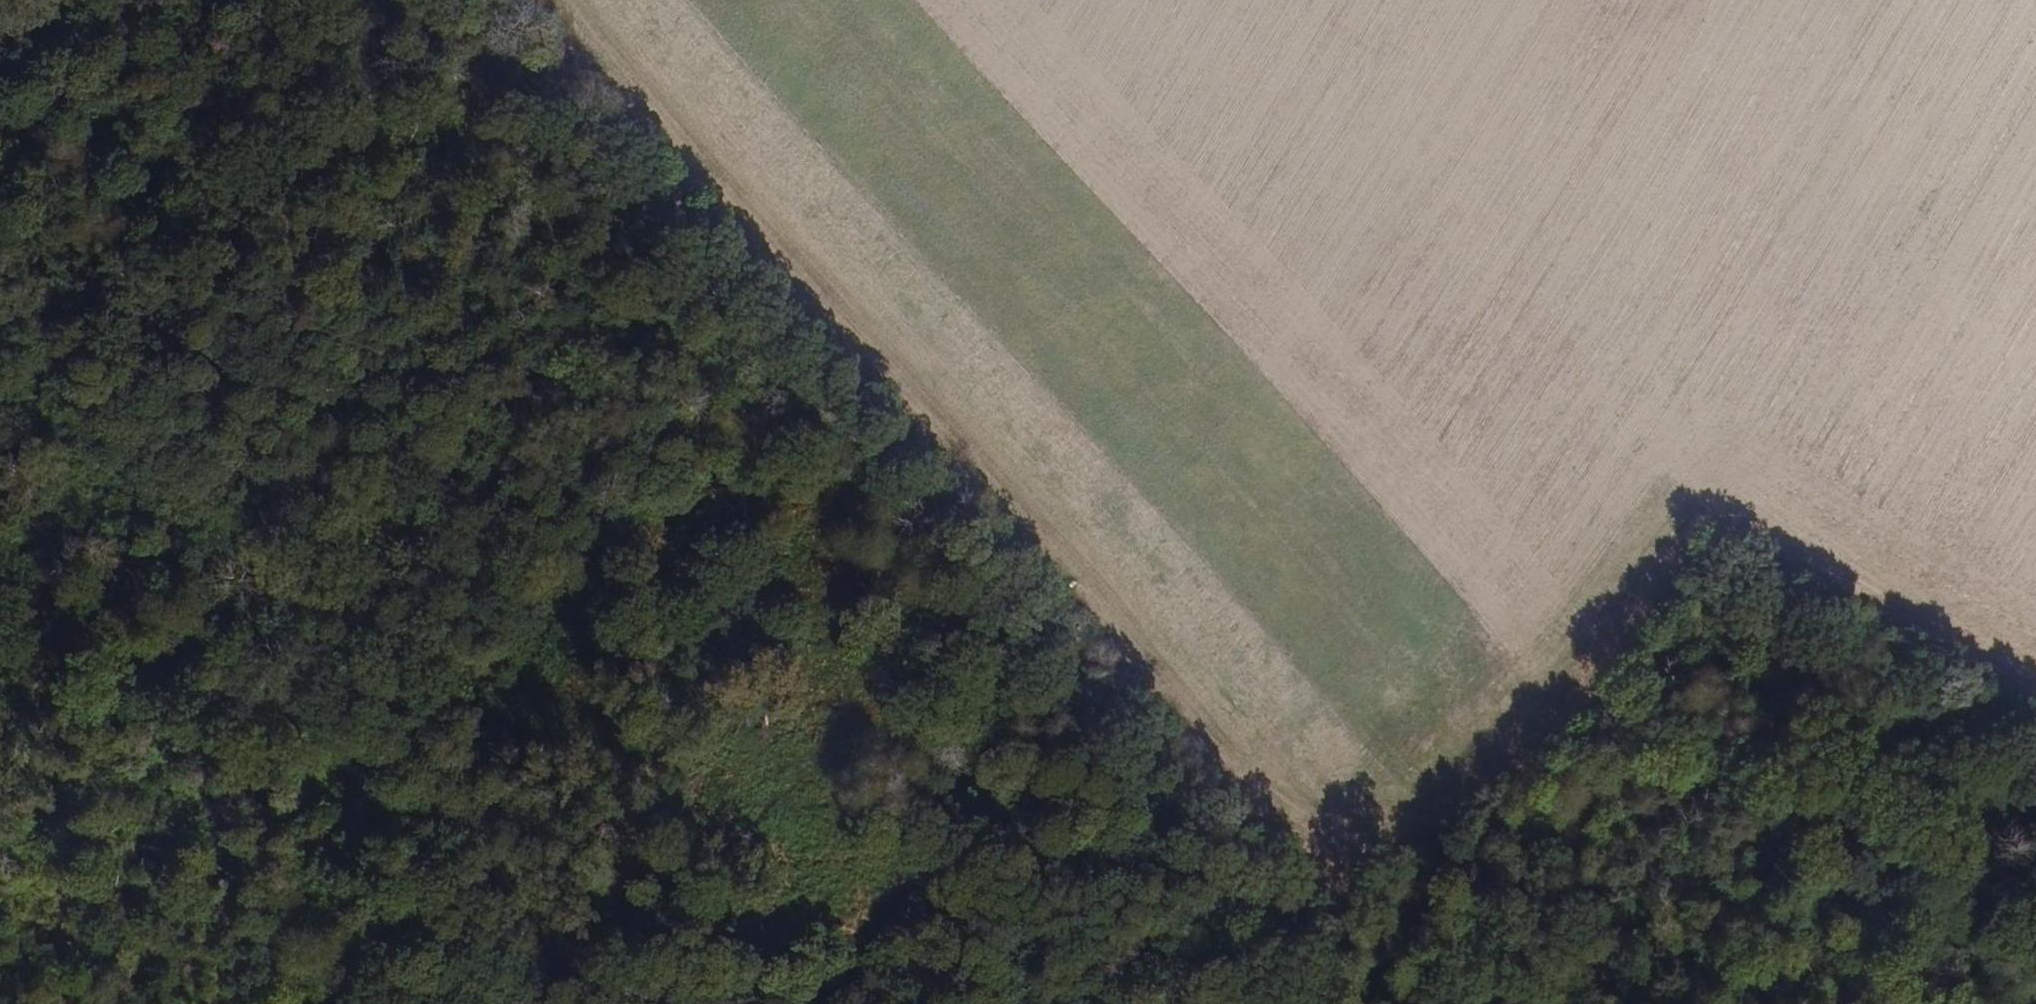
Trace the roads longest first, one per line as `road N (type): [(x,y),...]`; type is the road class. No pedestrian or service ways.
road 1 (track): [(420,0),(640,222),(995,621),(1306,1003)]
road 2 (track): [(1470,1003),(1732,871),(1817,871),(2006,1003)]

